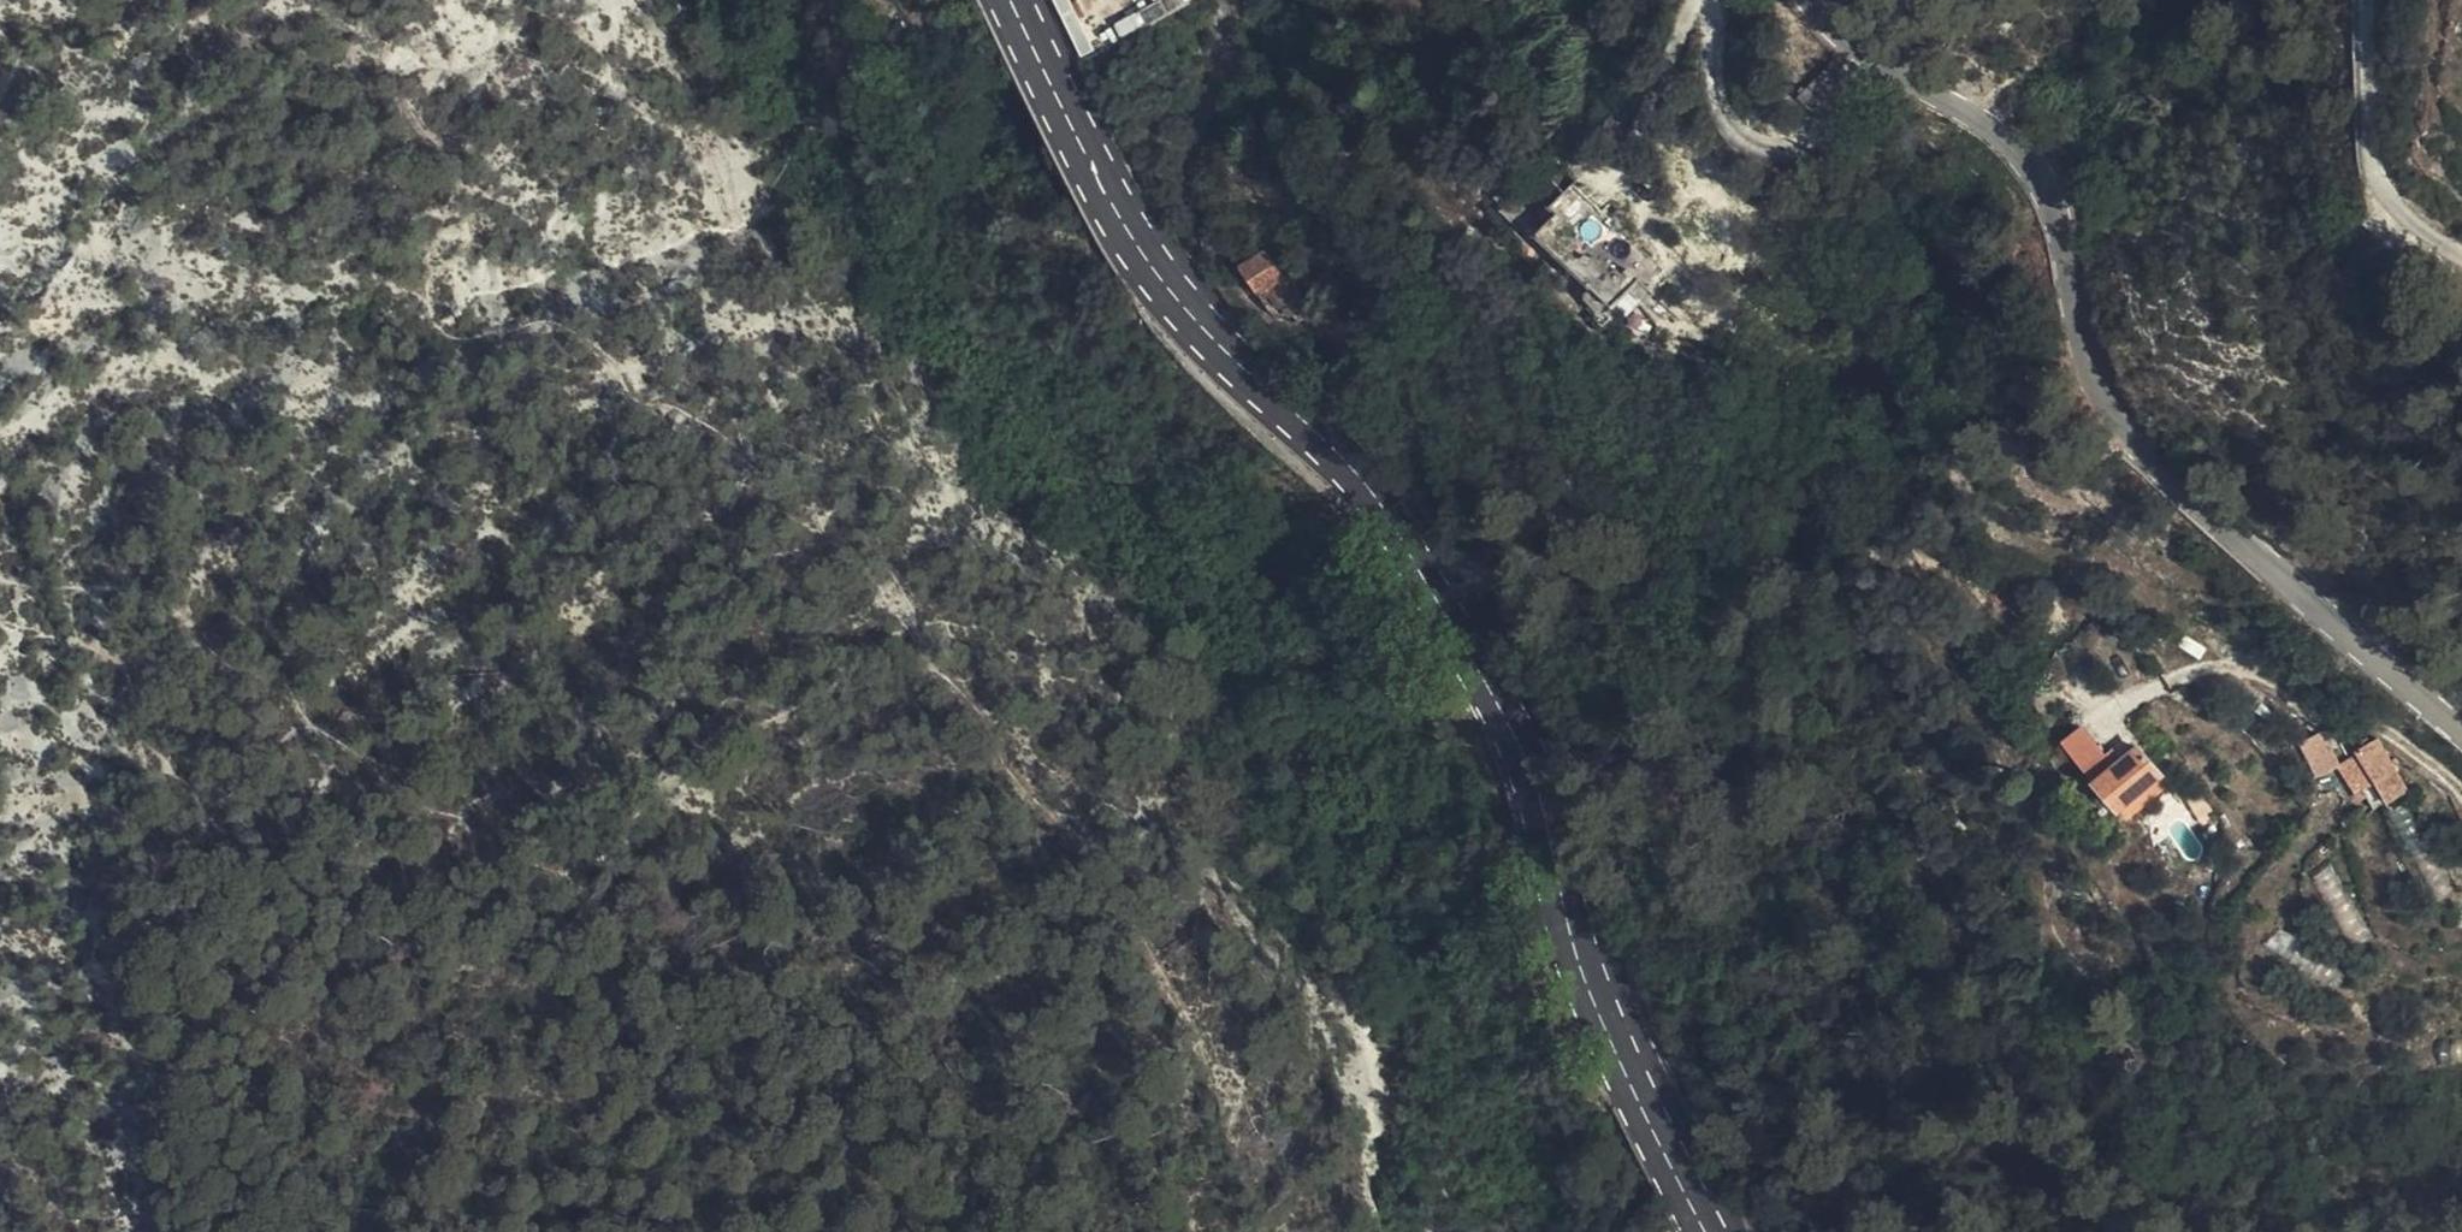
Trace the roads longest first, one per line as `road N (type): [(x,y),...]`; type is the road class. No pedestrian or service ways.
road 1 (primary): [(1704,1231),(1583,977),(1523,761),(1498,706),(1401,535),(1352,467),(1247,373),(1159,278),(1116,213),(1010,0)]
road 2 (tertiary): [(2461,726),(2190,503),(2130,443),(2097,390),(2029,175),(2003,138),(1840,33),(1816,0)]

